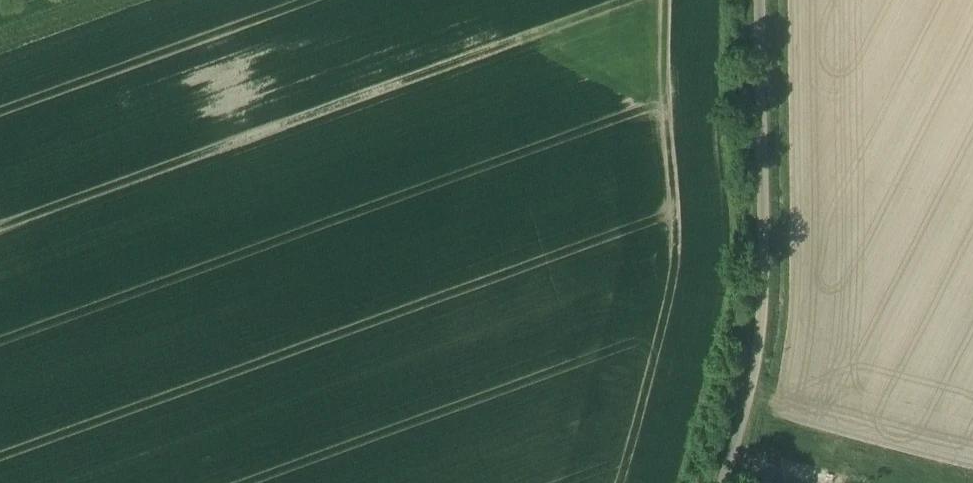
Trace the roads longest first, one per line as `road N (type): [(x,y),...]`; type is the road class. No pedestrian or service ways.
road 1 (unclassified): [(715,482),(752,335),(757,0)]

